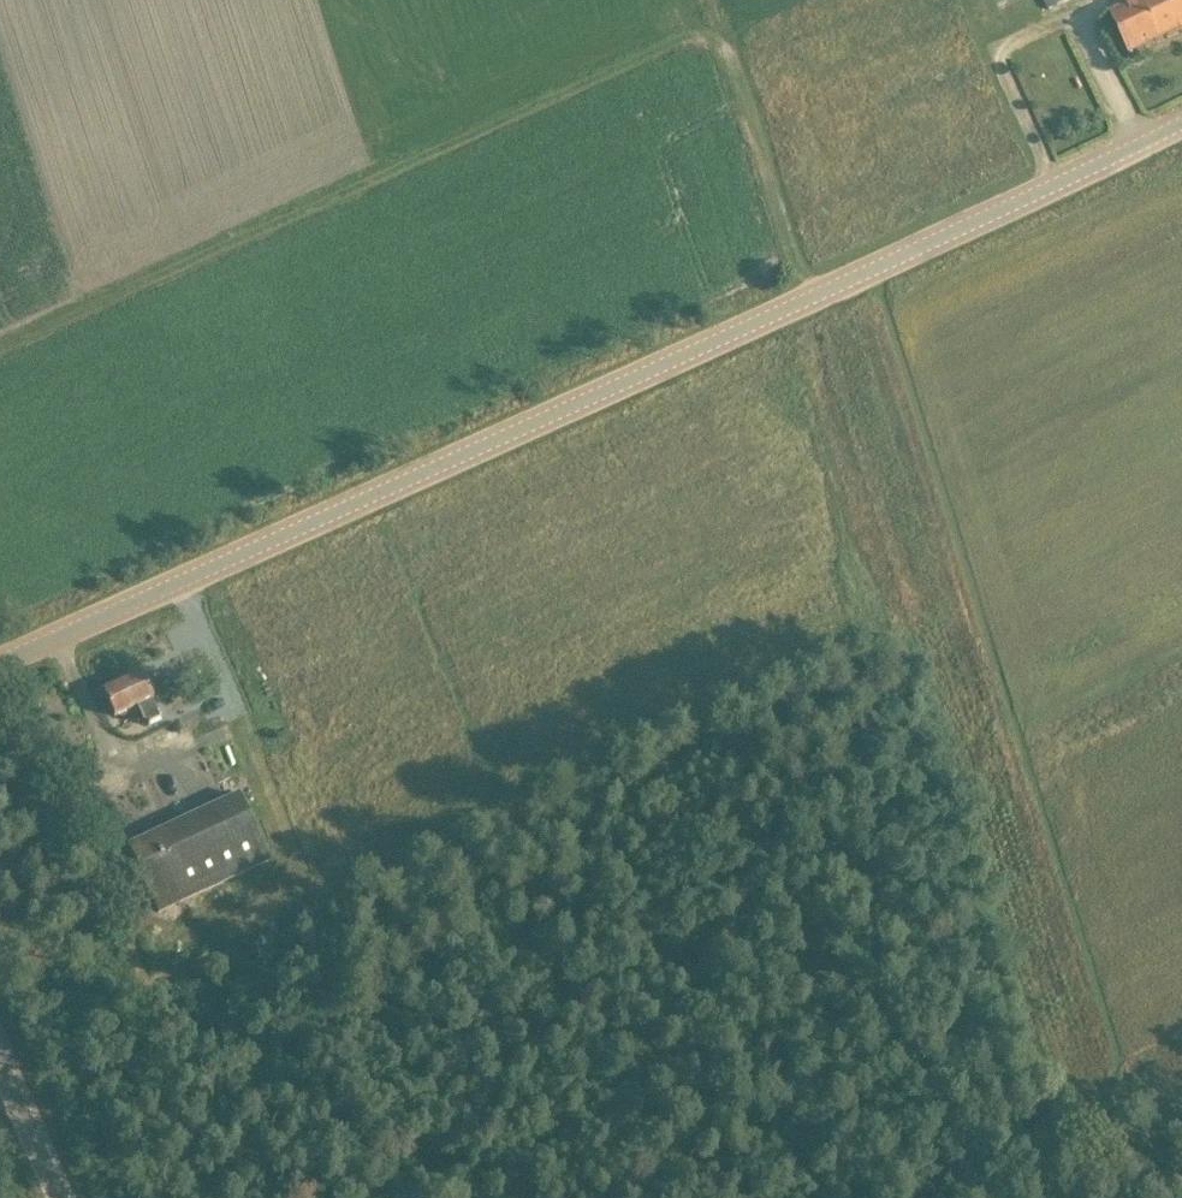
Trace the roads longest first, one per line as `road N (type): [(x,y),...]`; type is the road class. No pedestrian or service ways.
road 1 (tertiary): [(0,665),(1181,126)]
road 2 (track): [(803,303),(894,586),(942,692),(1064,1082)]
road 3 (tertiary): [(64,1197),(0,1045)]

